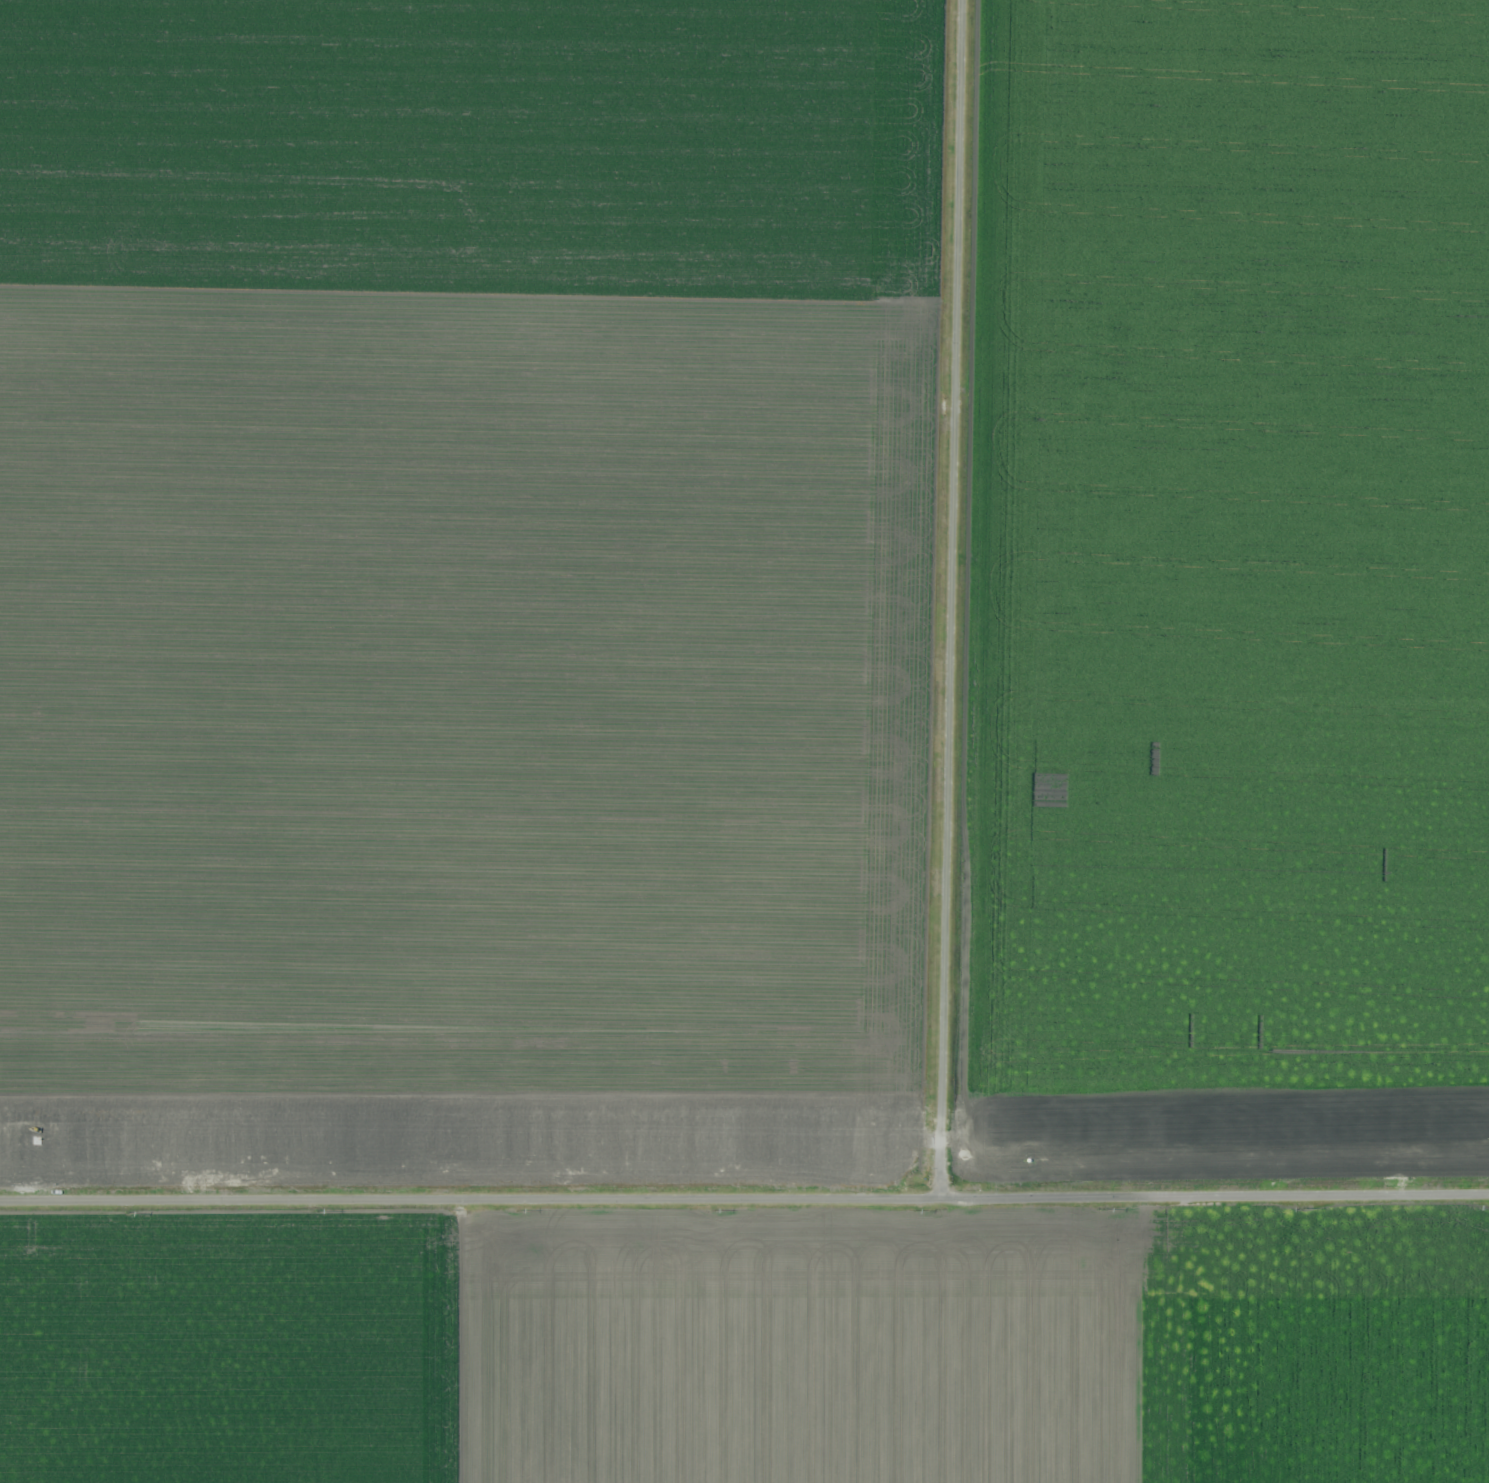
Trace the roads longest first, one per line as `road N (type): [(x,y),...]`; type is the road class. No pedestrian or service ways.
road 1 (residential): [(939,1196),(963,0)]
road 2 (residential): [(939,1196),(0,1199)]
road 3 (residential): [(939,1196),(1488,1195)]

